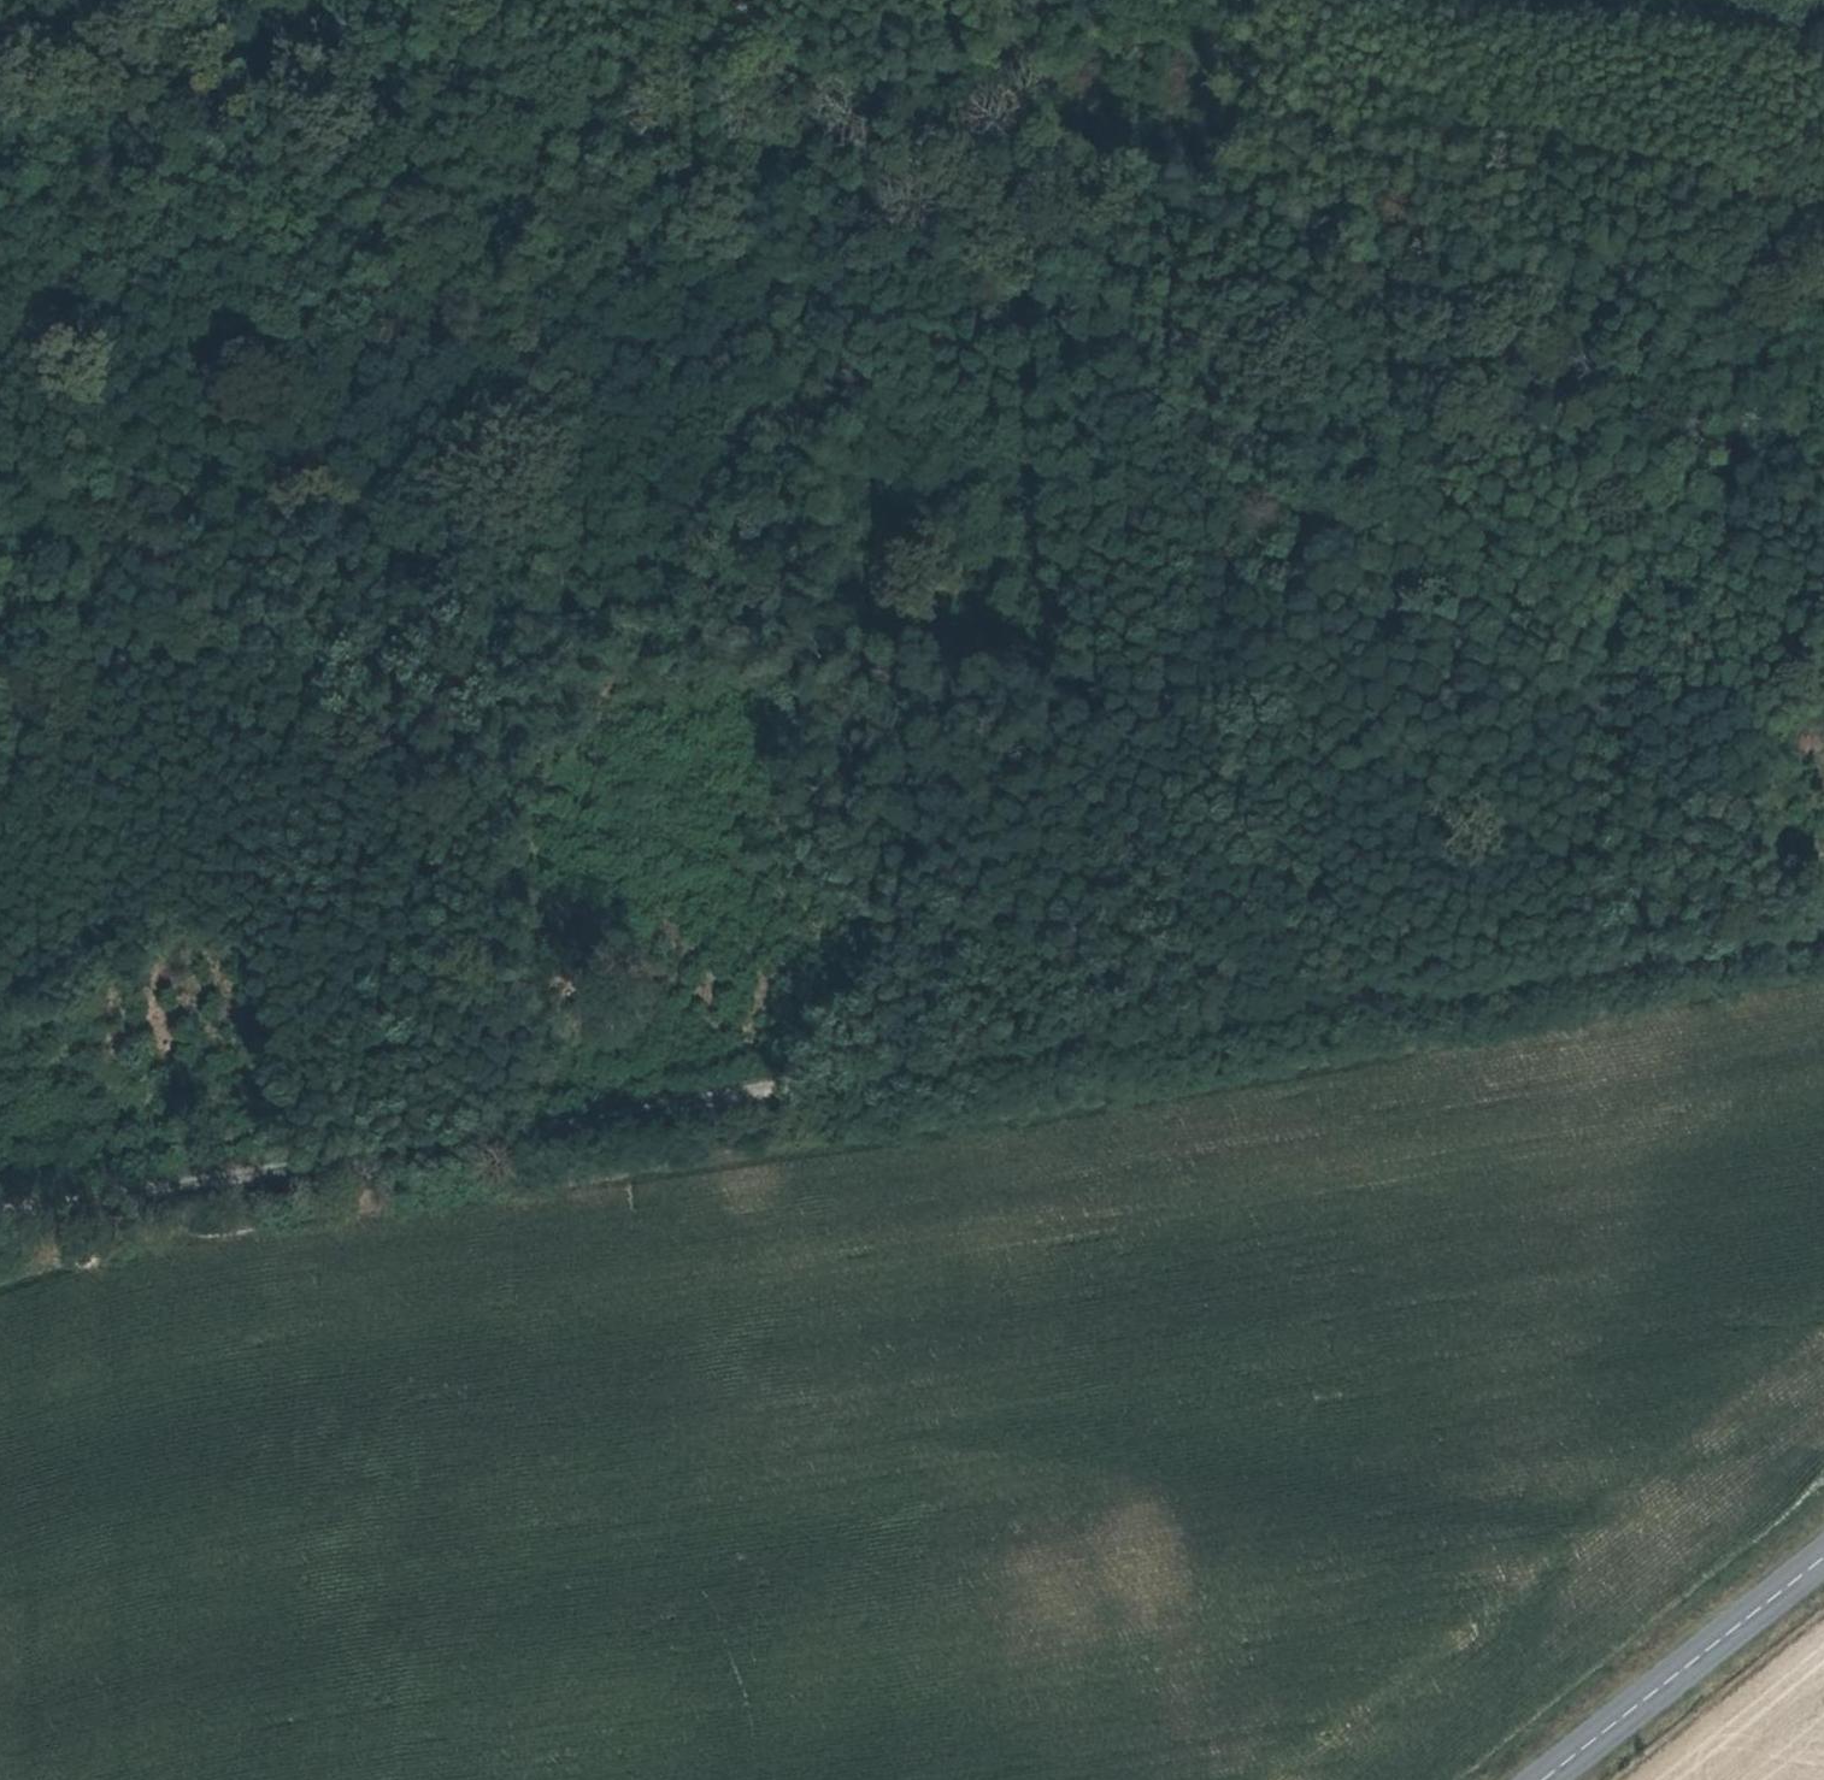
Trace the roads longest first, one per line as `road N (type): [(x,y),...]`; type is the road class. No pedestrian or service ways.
road 1 (track): [(1823,938),(0,1221)]
road 2 (secondary): [(1531,1779),(1823,1551)]

